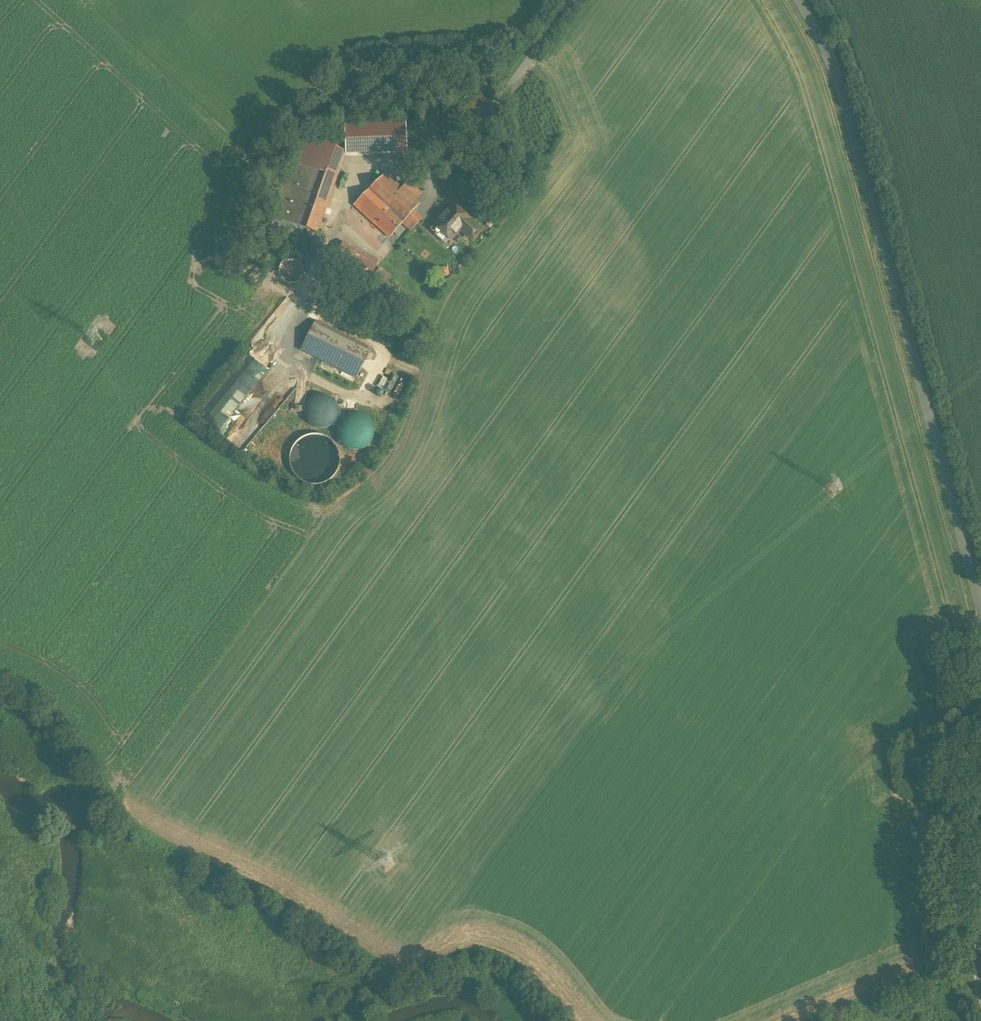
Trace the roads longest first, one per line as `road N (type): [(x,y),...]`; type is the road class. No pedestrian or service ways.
road 1 (unclassified): [(980,605),(832,68),(797,0)]

